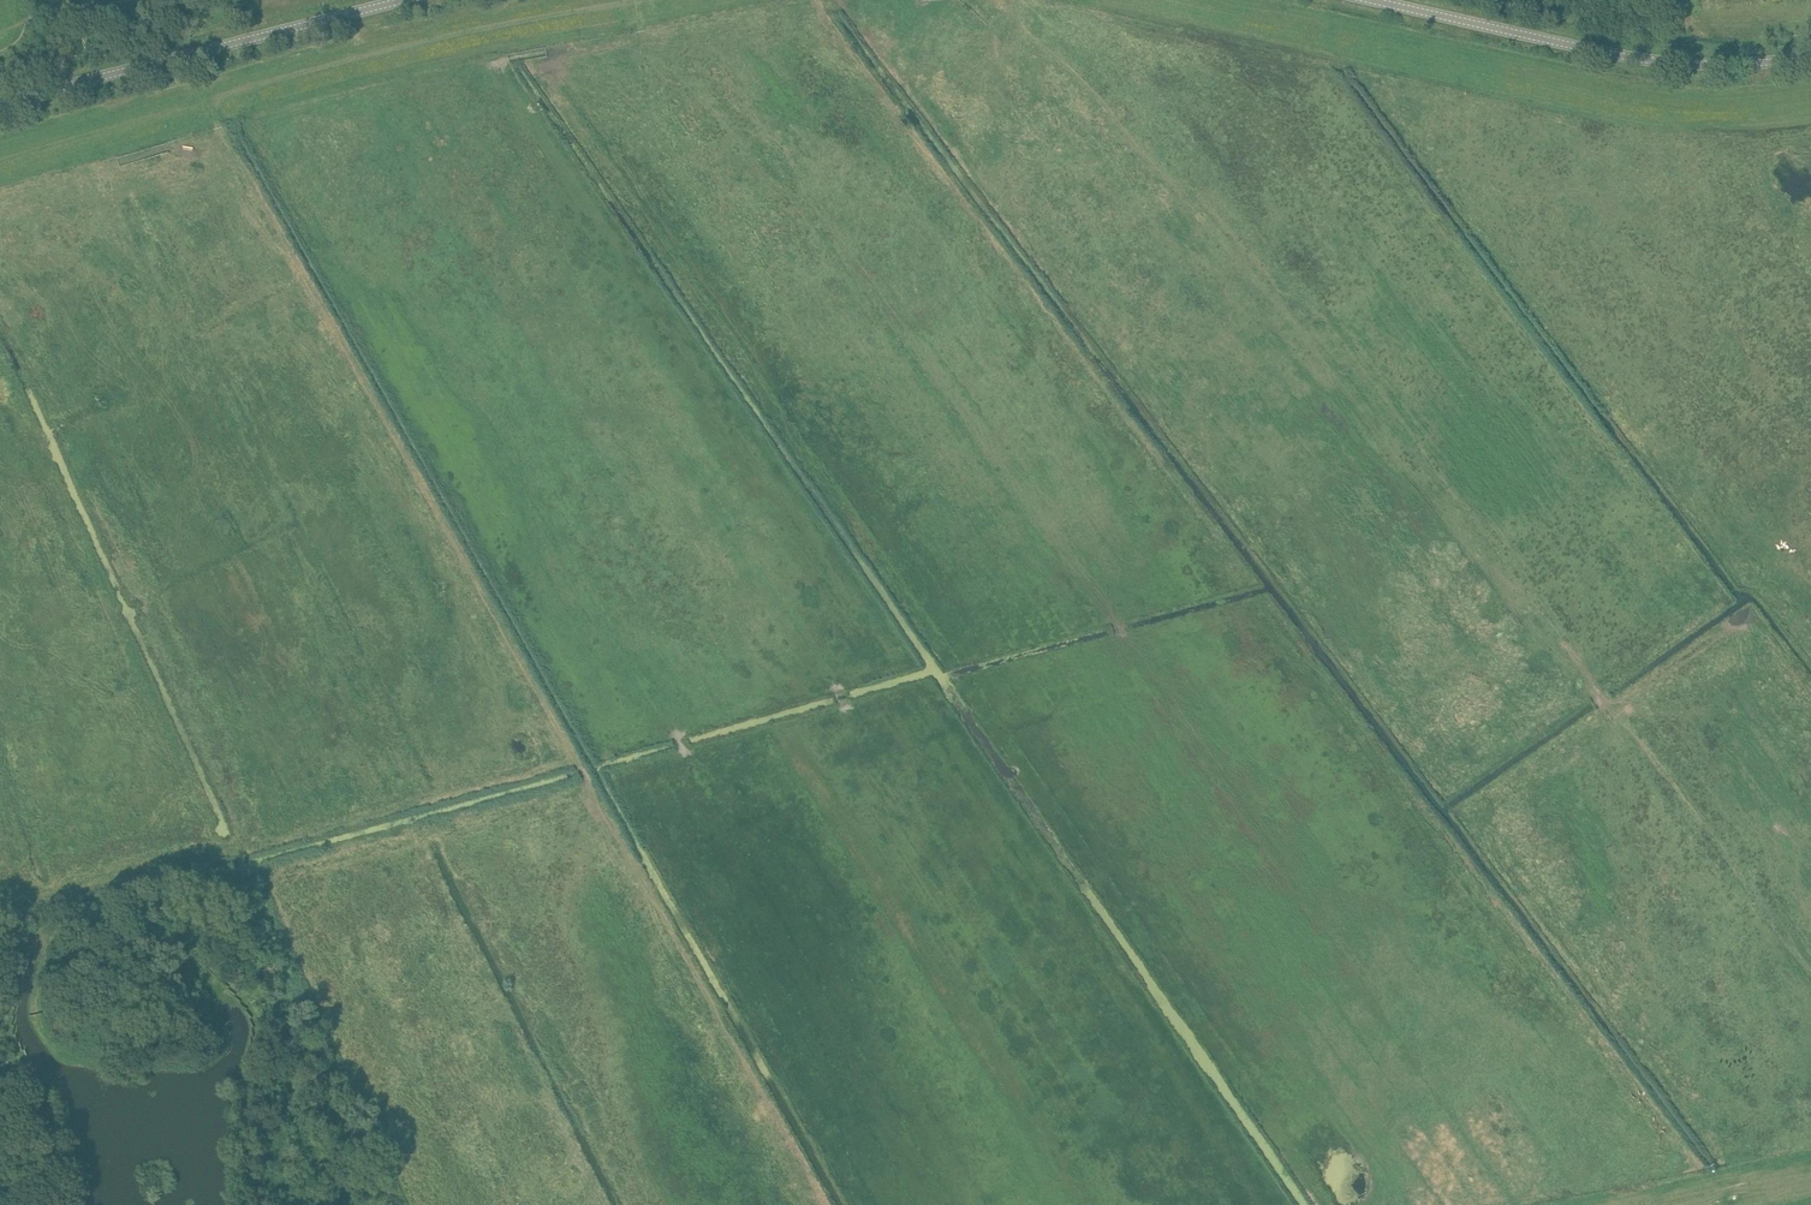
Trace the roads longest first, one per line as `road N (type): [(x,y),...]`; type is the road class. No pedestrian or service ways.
road 1 (tertiary): [(1374,0),(1670,62),(1810,56)]
road 2 (tertiary): [(0,103),(403,0)]

